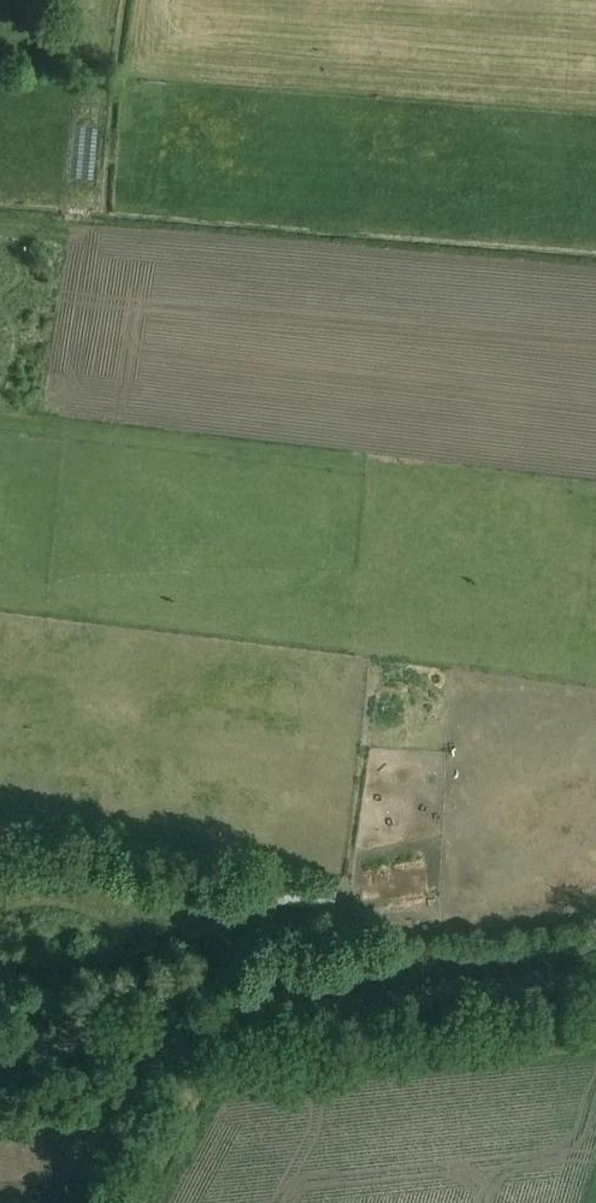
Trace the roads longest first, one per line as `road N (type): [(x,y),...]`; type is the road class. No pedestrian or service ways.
road 1 (unclassified): [(595,978),(0,1055)]

